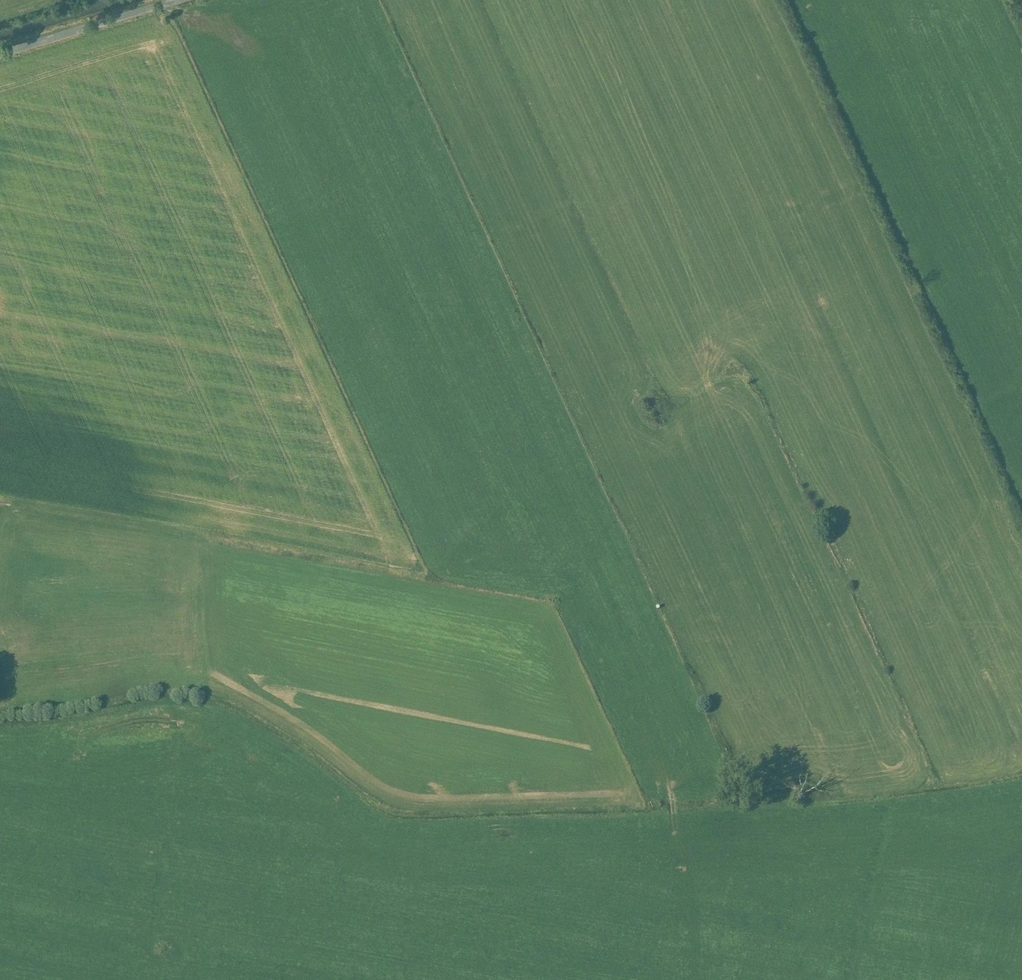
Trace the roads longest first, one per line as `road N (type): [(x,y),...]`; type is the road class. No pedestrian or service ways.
road 1 (track): [(185,0),(0,54)]

